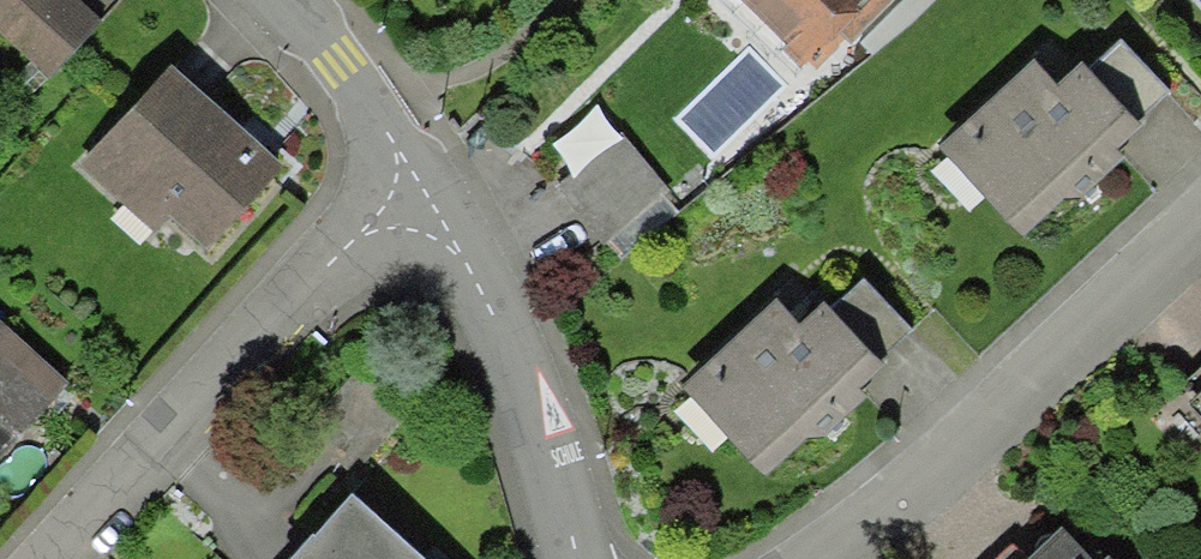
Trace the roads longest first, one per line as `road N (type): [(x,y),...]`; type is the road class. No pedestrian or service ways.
road 1 (residential): [(43,558),(414,177)]
road 2 (residential): [(809,558),(1026,386),(1200,219)]
road 3 (residential): [(570,558),(549,470),(476,286),(414,177)]
road 4 (residential): [(414,177),(372,105),(270,0)]

